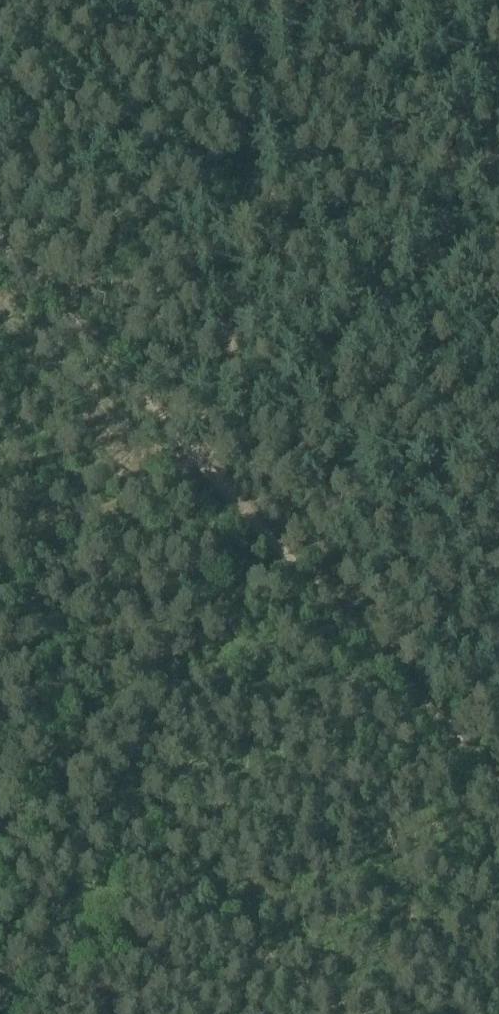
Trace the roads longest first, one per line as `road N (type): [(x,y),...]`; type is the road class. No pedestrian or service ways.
road 1 (track): [(498,781),(0,237)]
road 2 (track): [(0,1009),(254,511)]

